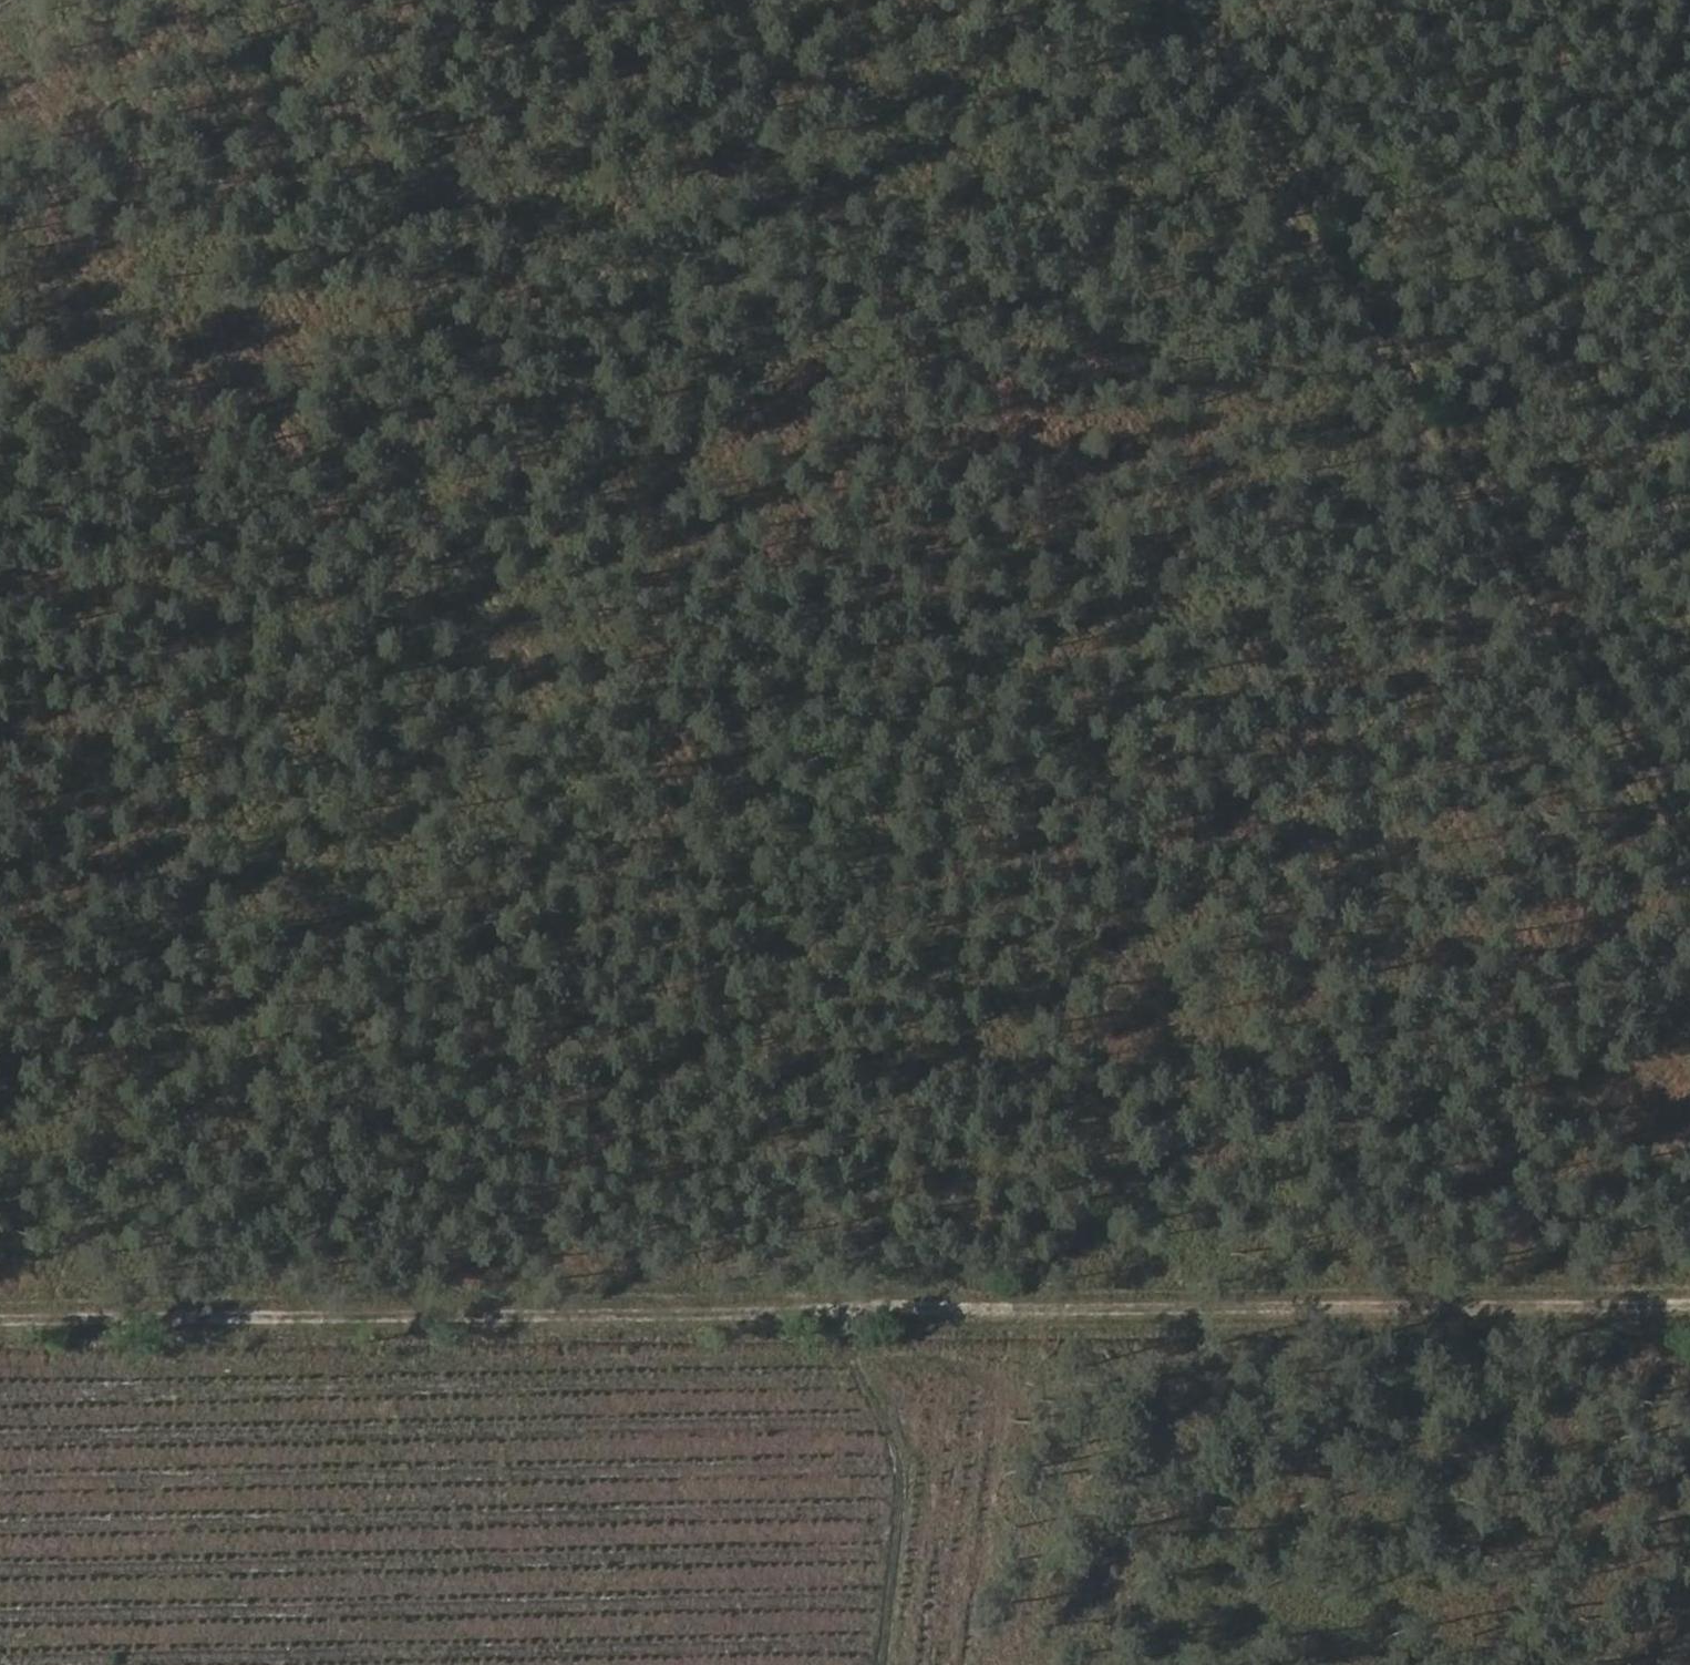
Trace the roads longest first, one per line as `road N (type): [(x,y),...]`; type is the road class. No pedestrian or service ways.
road 1 (track): [(1689,1307),(0,1323)]
road 2 (track): [(1198,0),(1689,837)]
road 3 (track): [(889,1664),(888,1485),(867,1315)]

